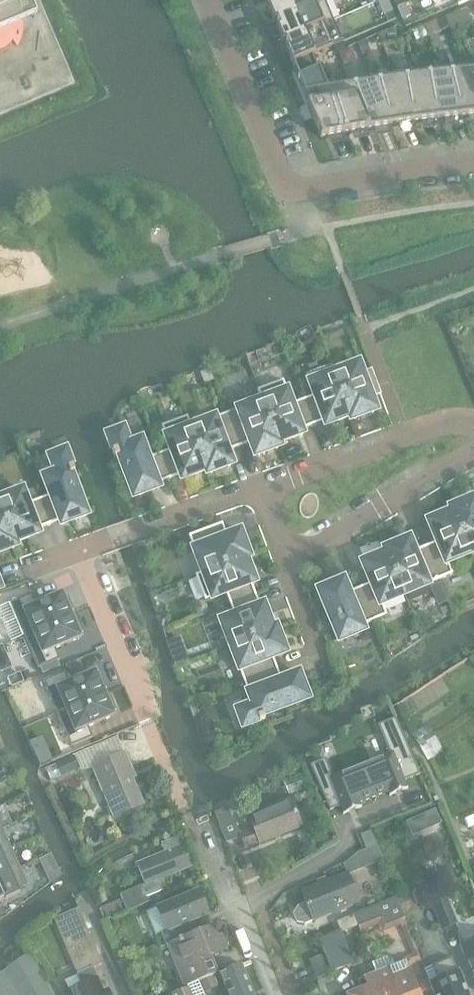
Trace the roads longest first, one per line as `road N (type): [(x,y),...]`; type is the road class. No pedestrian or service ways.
road 1 (residential): [(208,0),(288,188),(473,165)]
road 2 (residential): [(78,550),(185,814)]
road 3 (residential): [(473,428),(440,424),(255,488)]
road 4 (residential): [(283,568),(473,446)]
road 5 (residential): [(236,914),(349,845),(342,827),(403,803)]
road 6 (residential): [(78,550),(255,488)]

